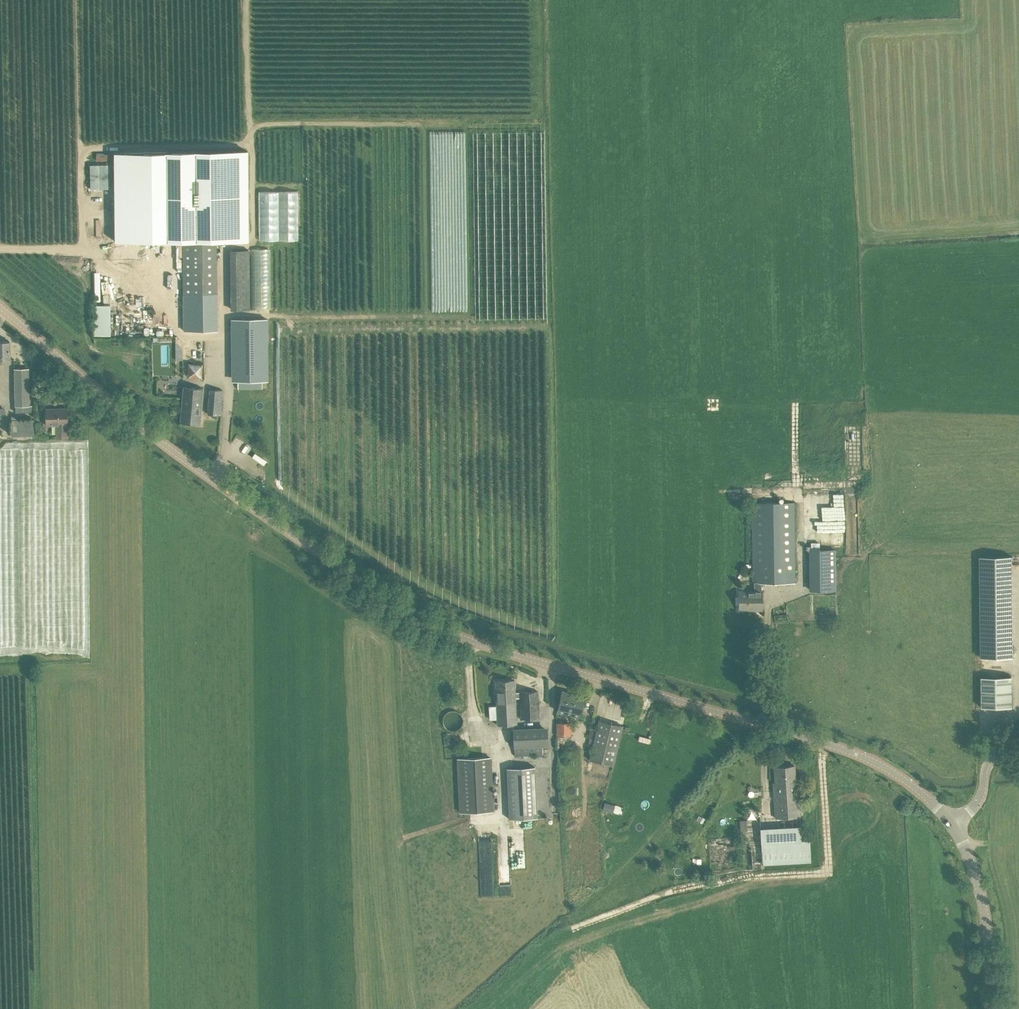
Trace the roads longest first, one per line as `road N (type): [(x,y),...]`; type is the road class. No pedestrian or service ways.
road 1 (tertiary): [(953,824),(896,772),(834,746),(504,653),(407,611),(236,496),(0,305)]
road 2 (tertiary): [(994,1008),(982,890),(953,824)]

